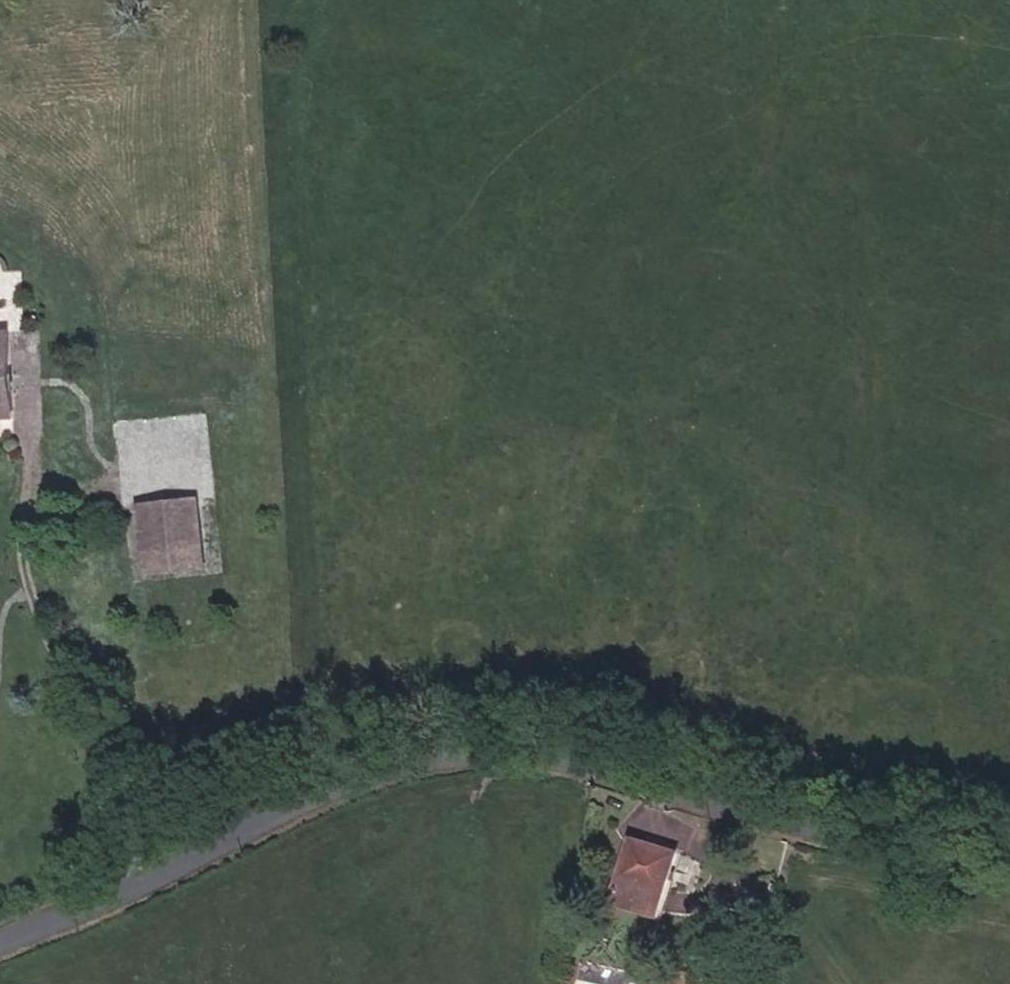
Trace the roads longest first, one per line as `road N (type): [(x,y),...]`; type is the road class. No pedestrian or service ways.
road 1 (unclassified): [(0,953),(395,780),(536,757),(696,793),(889,857),(1009,870)]

